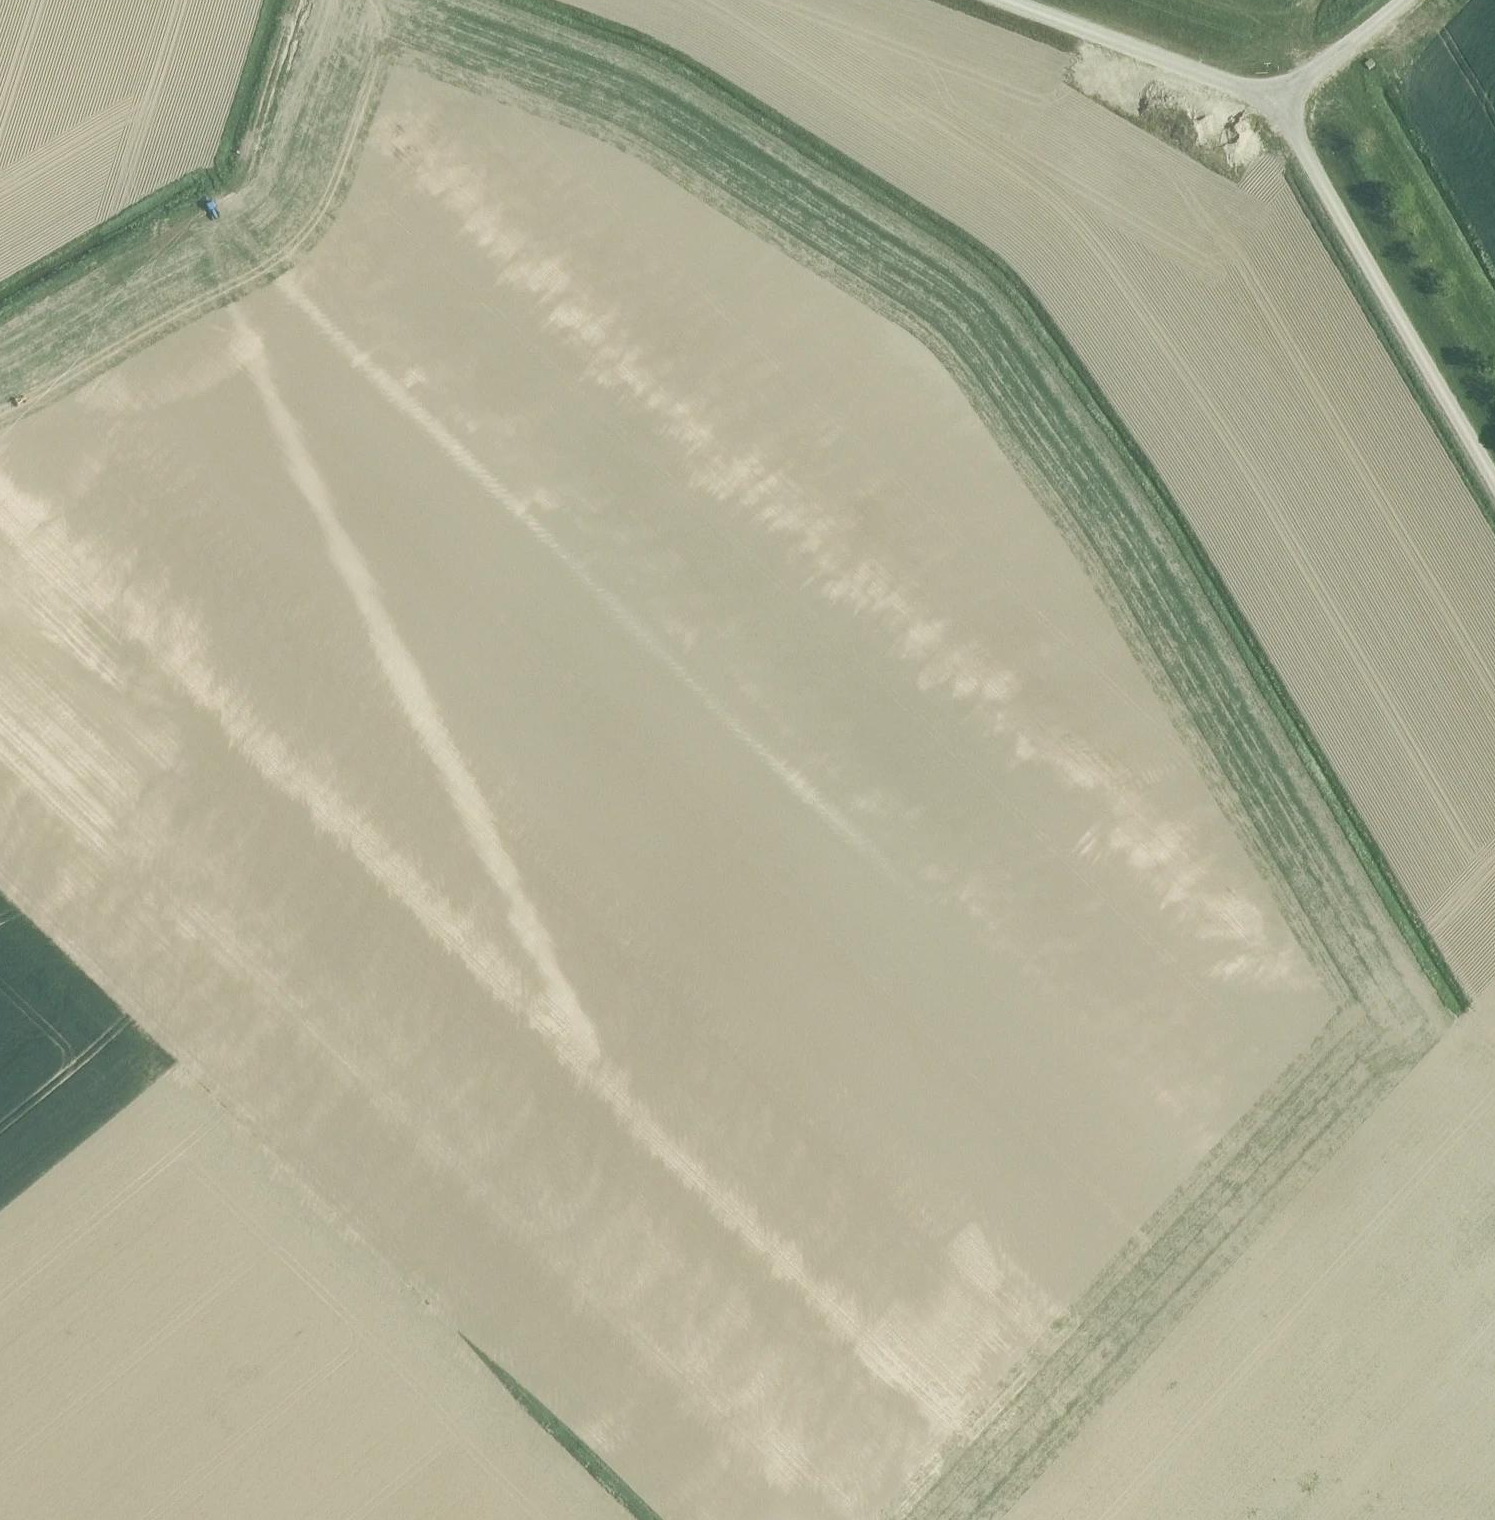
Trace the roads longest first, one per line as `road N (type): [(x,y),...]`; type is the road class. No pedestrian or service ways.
road 1 (unclassified): [(1494,485),(1316,178),(1285,105)]
road 2 (unclassified): [(1285,105),(1003,0)]
road 3 (unclassified): [(1285,105),(1401,0)]

